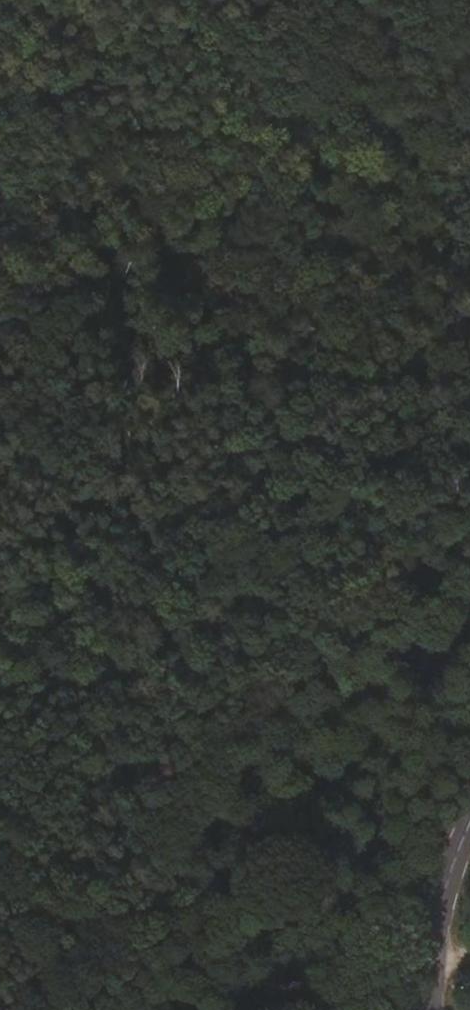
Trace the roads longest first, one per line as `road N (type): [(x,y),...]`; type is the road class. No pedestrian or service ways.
road 1 (tertiary): [(434,1009),(438,923),(469,831)]

